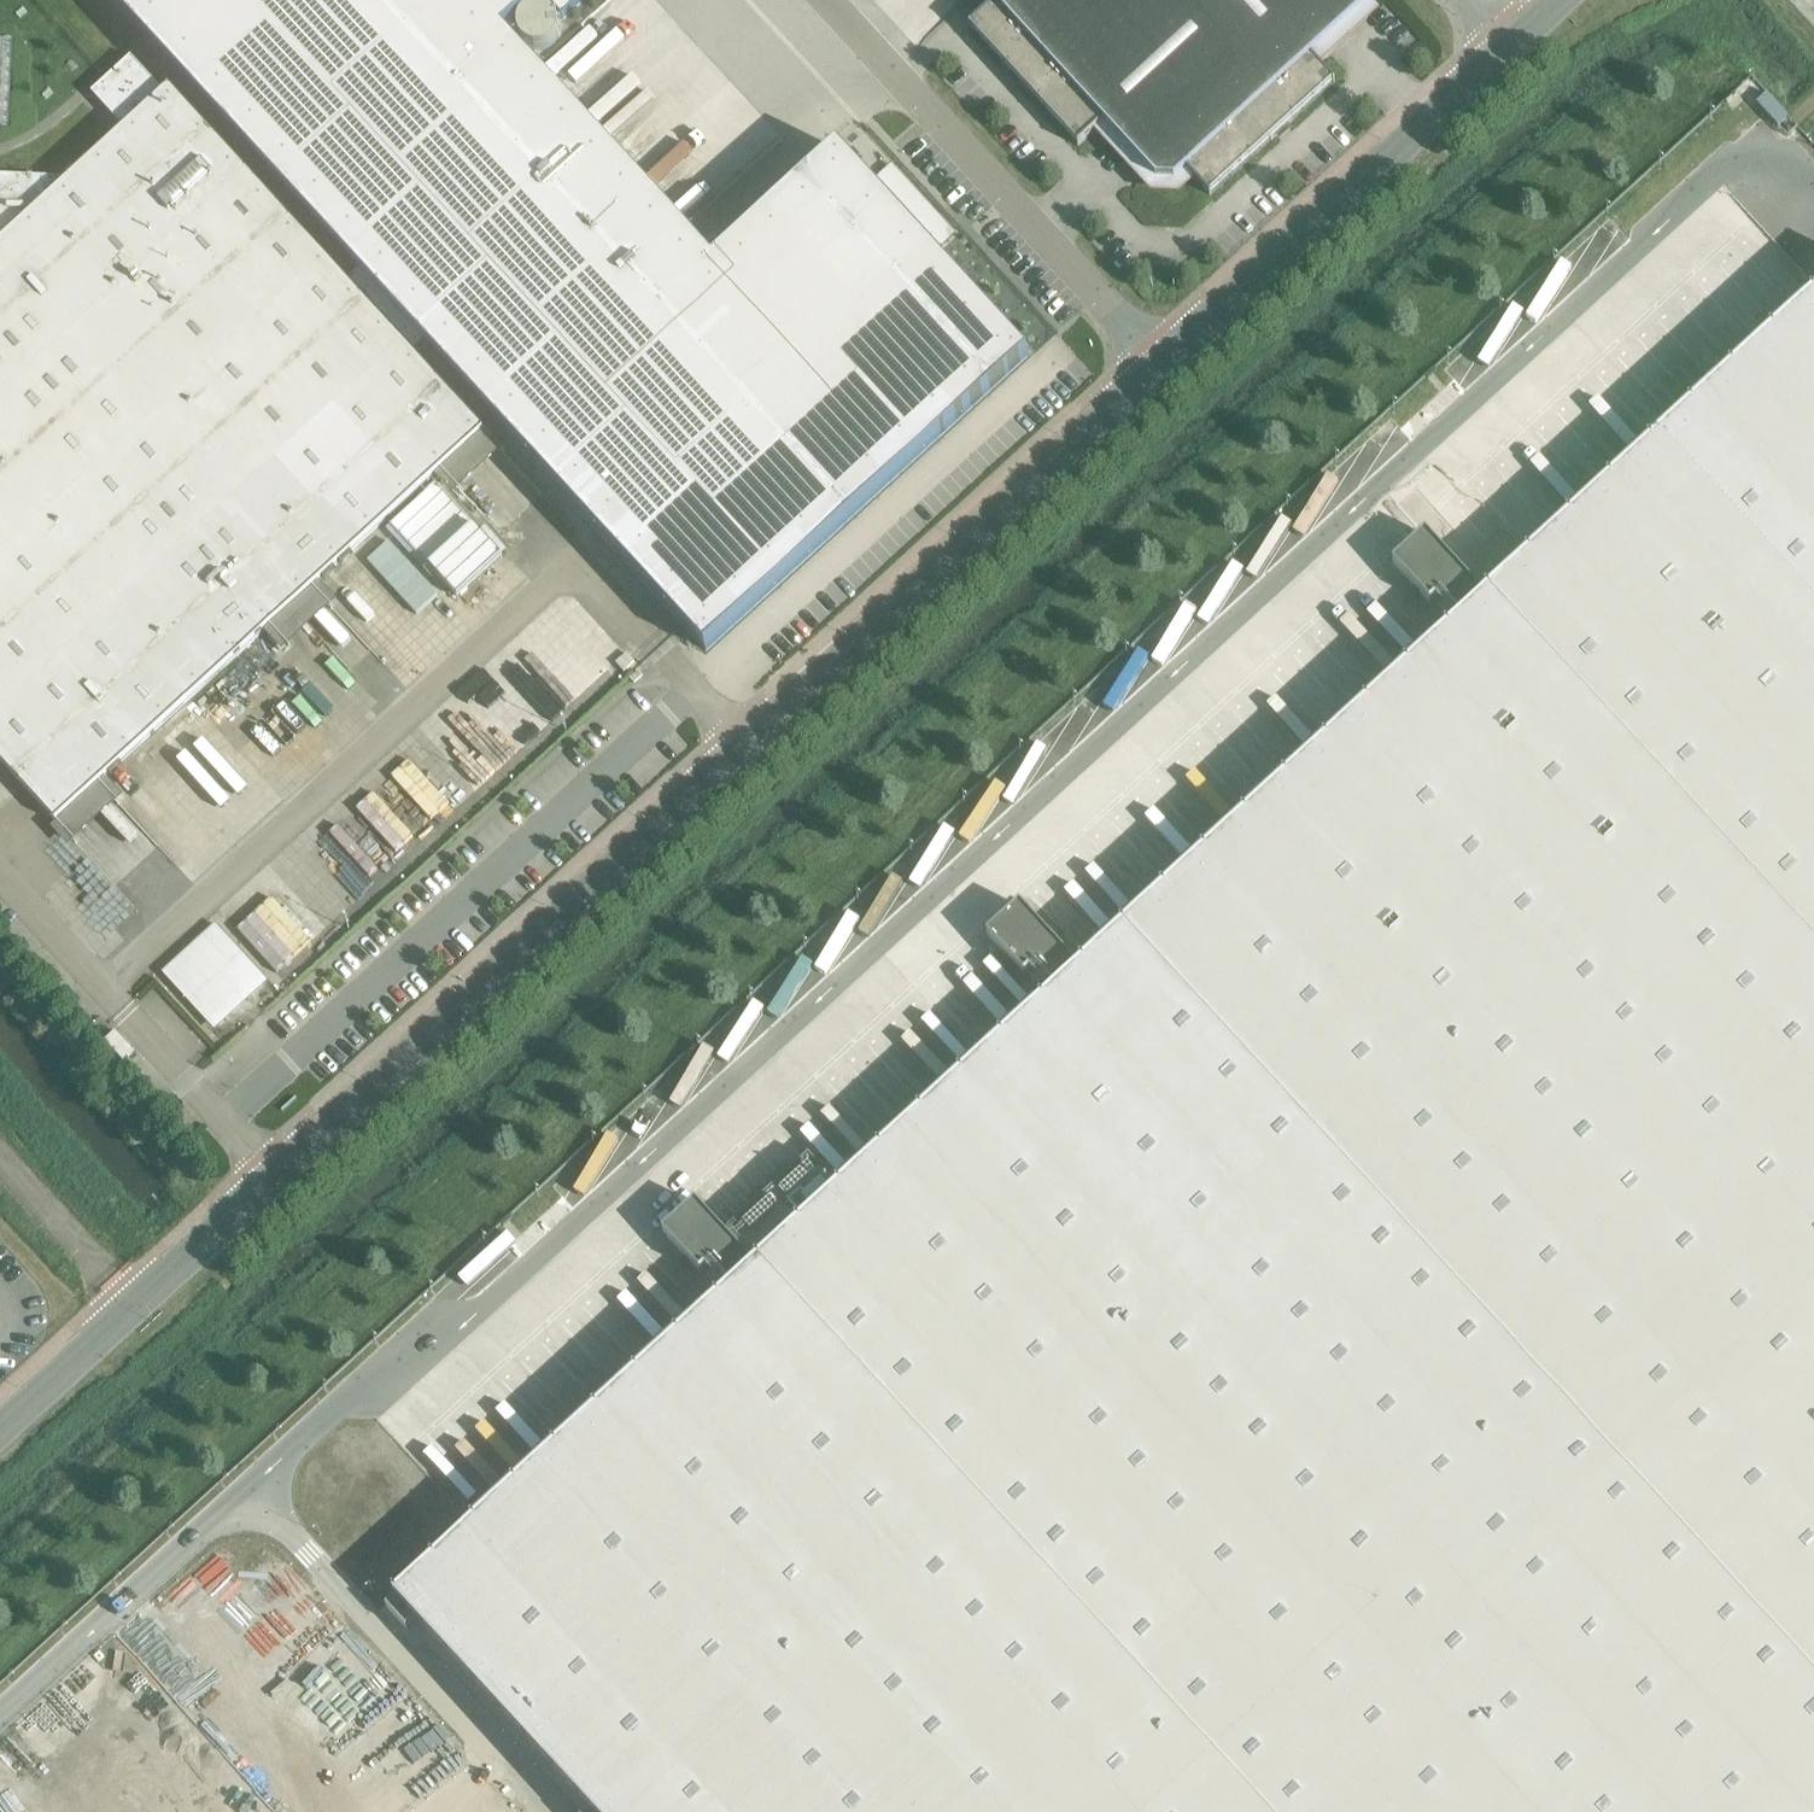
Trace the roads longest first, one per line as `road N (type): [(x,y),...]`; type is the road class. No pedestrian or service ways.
road 1 (unclassified): [(1163,362),(0,1425)]
road 2 (unclassified): [(1163,362),(830,0)]
road 3 (unclassified): [(1507,43),(1163,362)]

